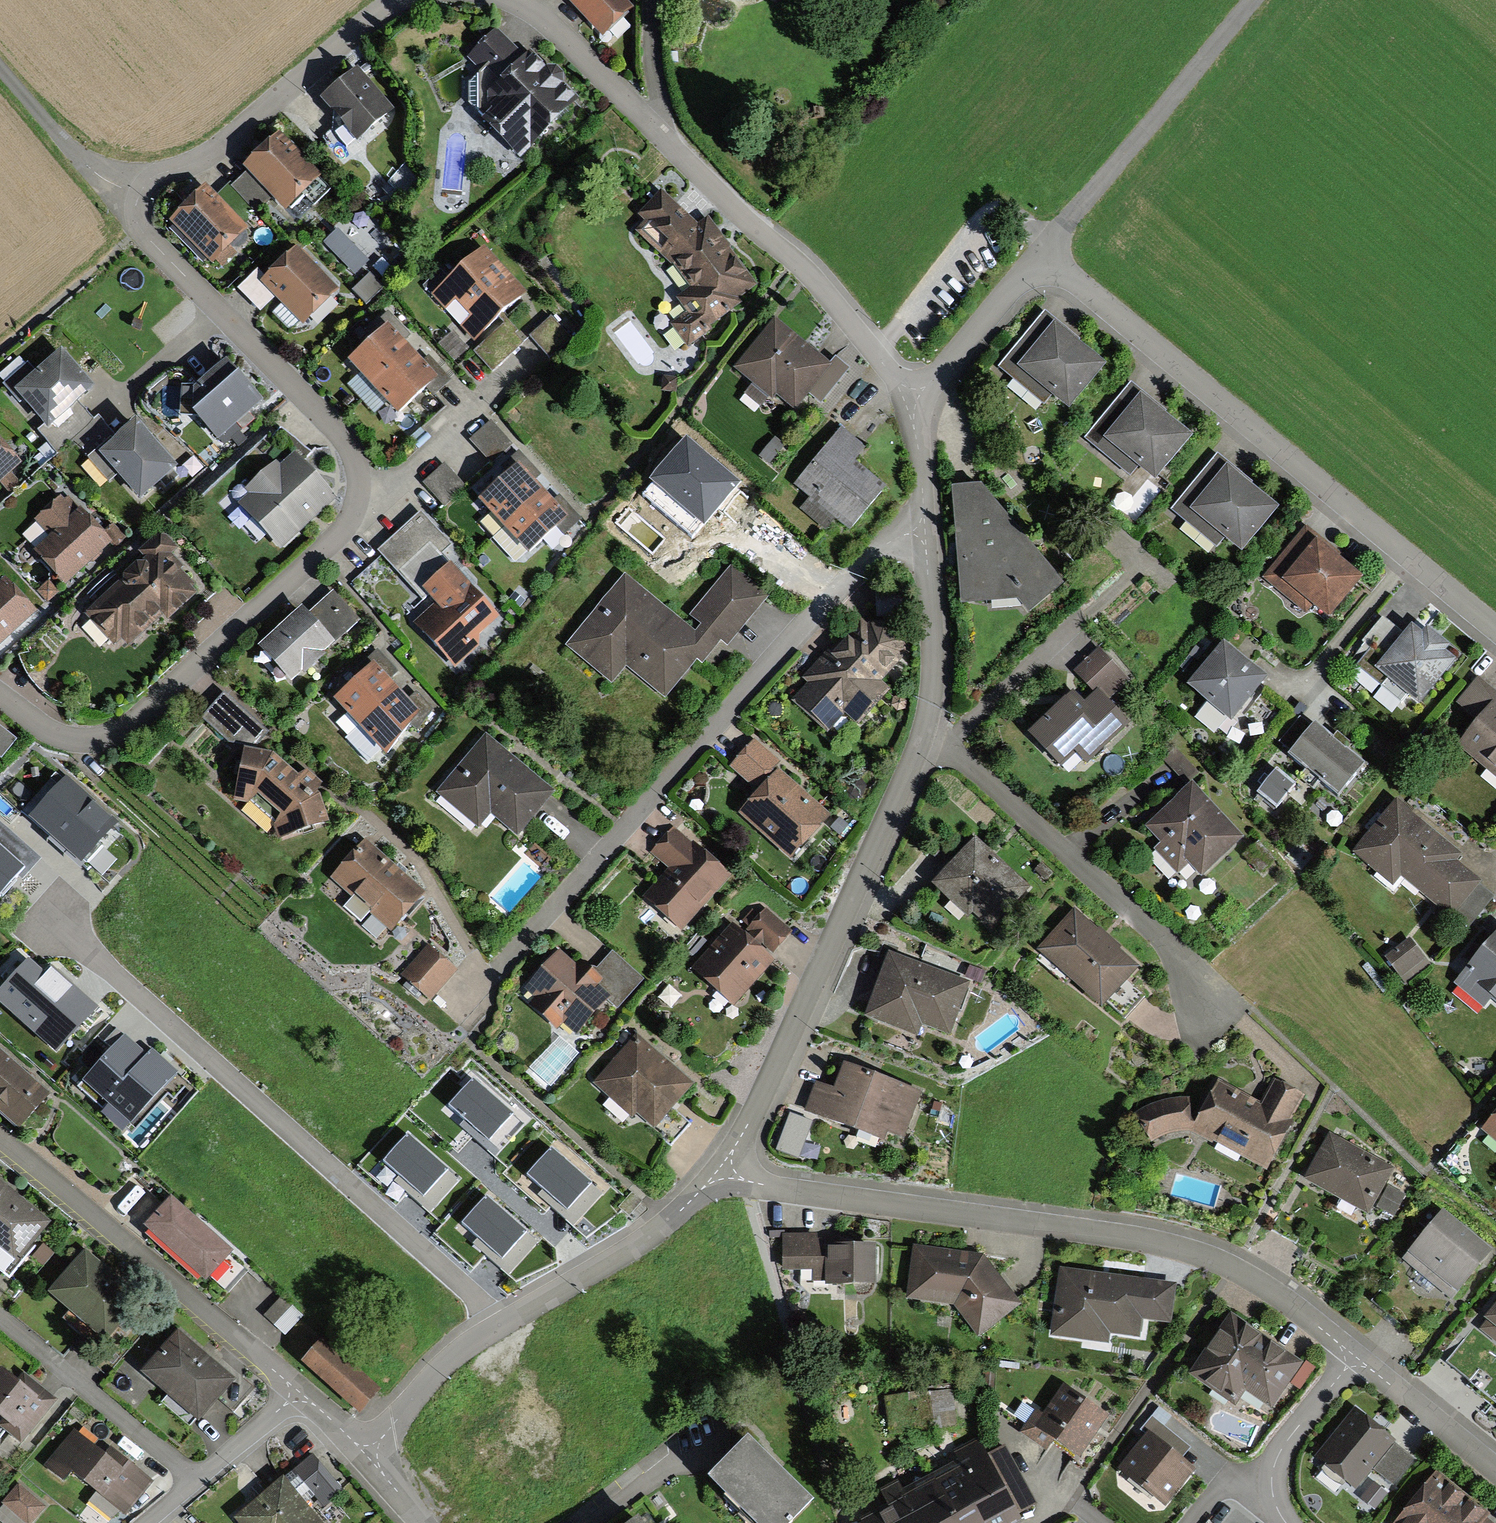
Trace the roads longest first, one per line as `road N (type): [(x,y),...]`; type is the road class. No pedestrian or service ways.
road 1 (residential): [(0,699),(63,734),(107,735),(347,524),(358,491),(352,455),(134,226),(133,196)]
road 2 (residential): [(1355,1356),(1233,1270),(1177,1247),(790,1190),(720,1168)]
road 3 (residential): [(924,531),(891,538),(672,768),(464,1007)]
road 4 (residential): [(54,918),(475,1296),(492,1331)]
road 5 (residential): [(1040,256),(1495,632)]
road 6 (residential): [(720,1168),(765,1094),(929,732)]
road 7 (residential): [(929,732),(1223,1009)]
road 8 (residential): [(0,1143),(301,1394)]
road 9 (residential): [(1252,0),(1040,256)]
road 10 (residential): [(133,196),(398,0)]
road 11 (residential): [(914,401),(797,261),(704,175)]
road 12 (residential): [(492,1331),(667,1224),(720,1168)]
road 13 (residential): [(194,1481),(0,1316)]
road 14 (residential): [(929,732),(934,615),(924,531)]
road 15 (residential): [(508,0),(532,10),(655,123)]
road 16 (residential): [(914,401),(1040,256)]
road 17 (residential): [(0,68),(77,157),(133,196)]
road 18 (residential): [(1495,1469),(1355,1356)]
road 19 (residential): [(363,1450),(455,1354),(492,1331)]
road 20 (residential): [(1268,1481),(1275,1452),(1355,1356)]
road 21 (residential): [(301,1394),(194,1481)]
road 22 (residential): [(924,531),(914,401)]
road 23 (residential): [(655,123),(660,100),(649,50),(651,0)]

